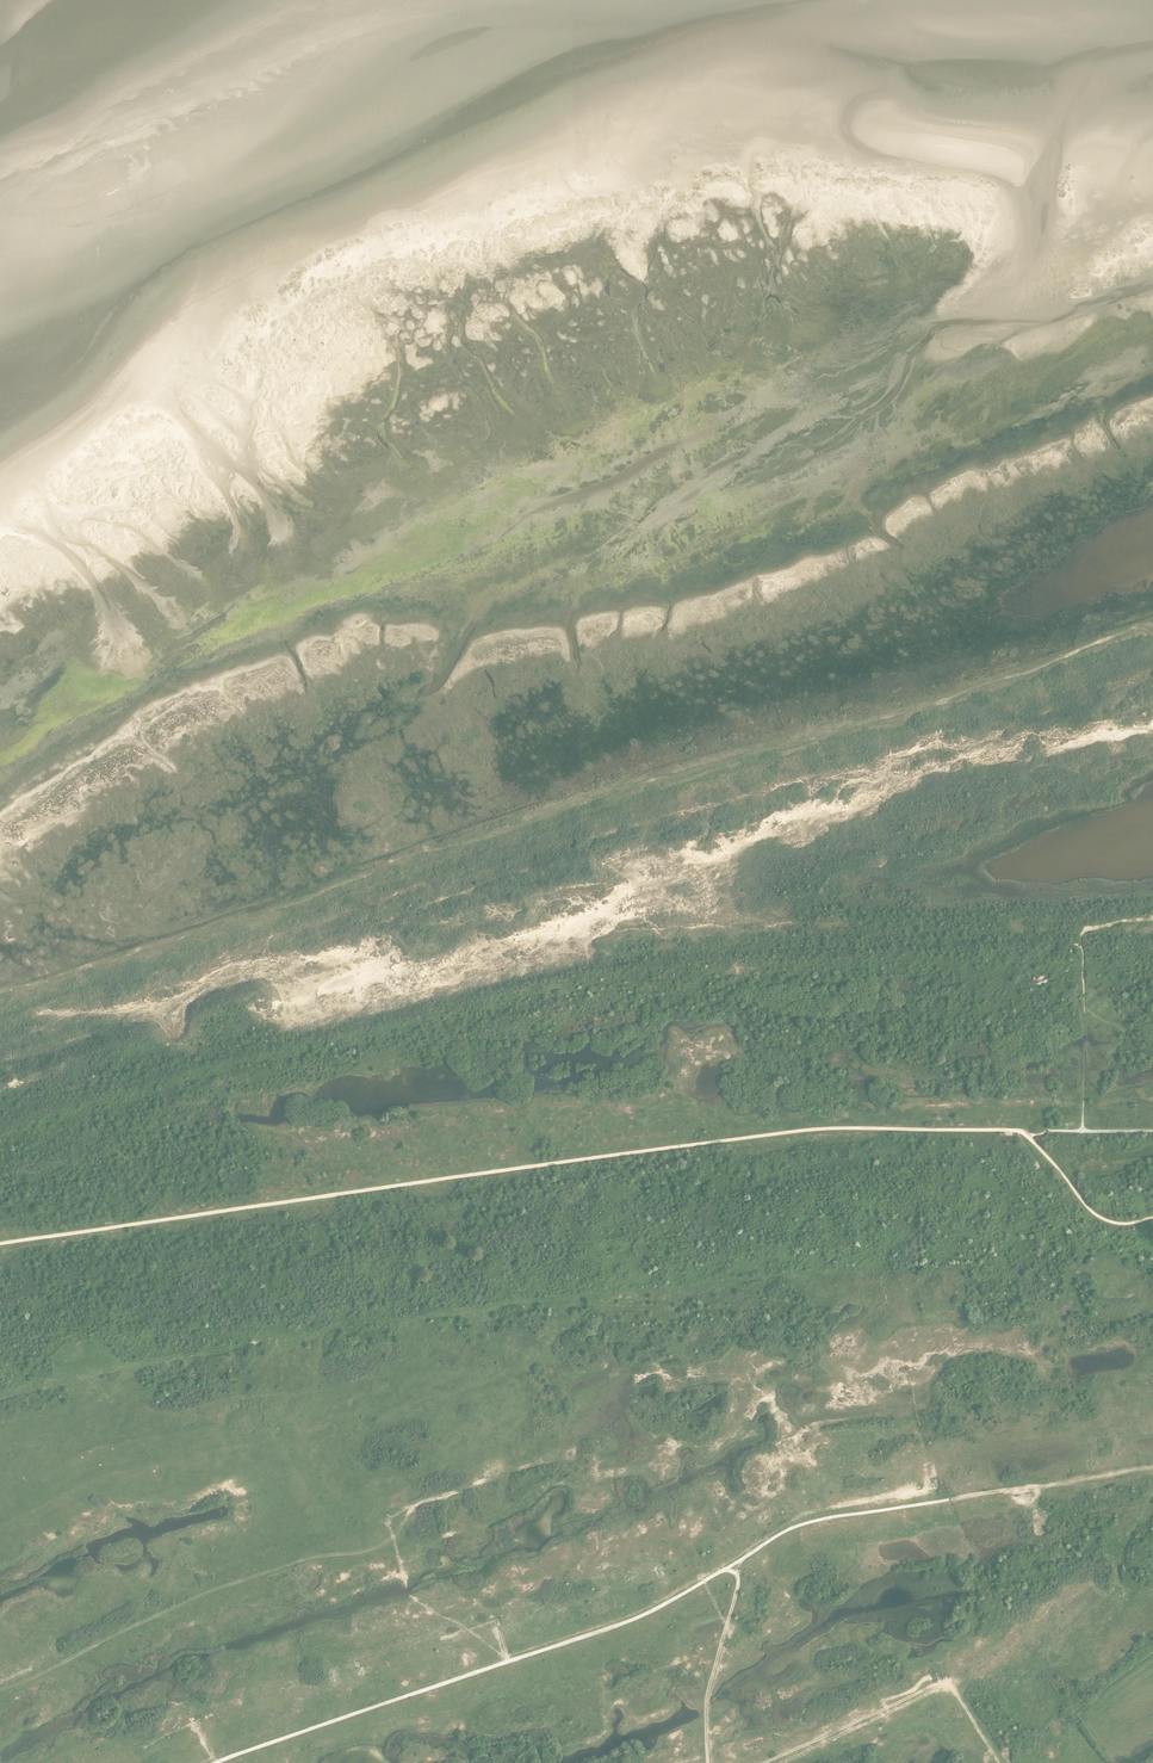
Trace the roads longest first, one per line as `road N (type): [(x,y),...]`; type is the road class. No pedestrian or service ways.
road 1 (track): [(0,1690),(195,1598),(322,1556),(376,1547),(424,1501),(583,1450)]
road 2 (track): [(215,1762),(619,1625),(724,1570)]
road 3 (track): [(724,1570),(804,1523),(1152,1466)]
road 4 (track): [(759,1762),(936,1682),(952,1689),(1002,1762)]
road 5 (track): [(709,1762),(707,1698),(738,1584),(724,1570)]

